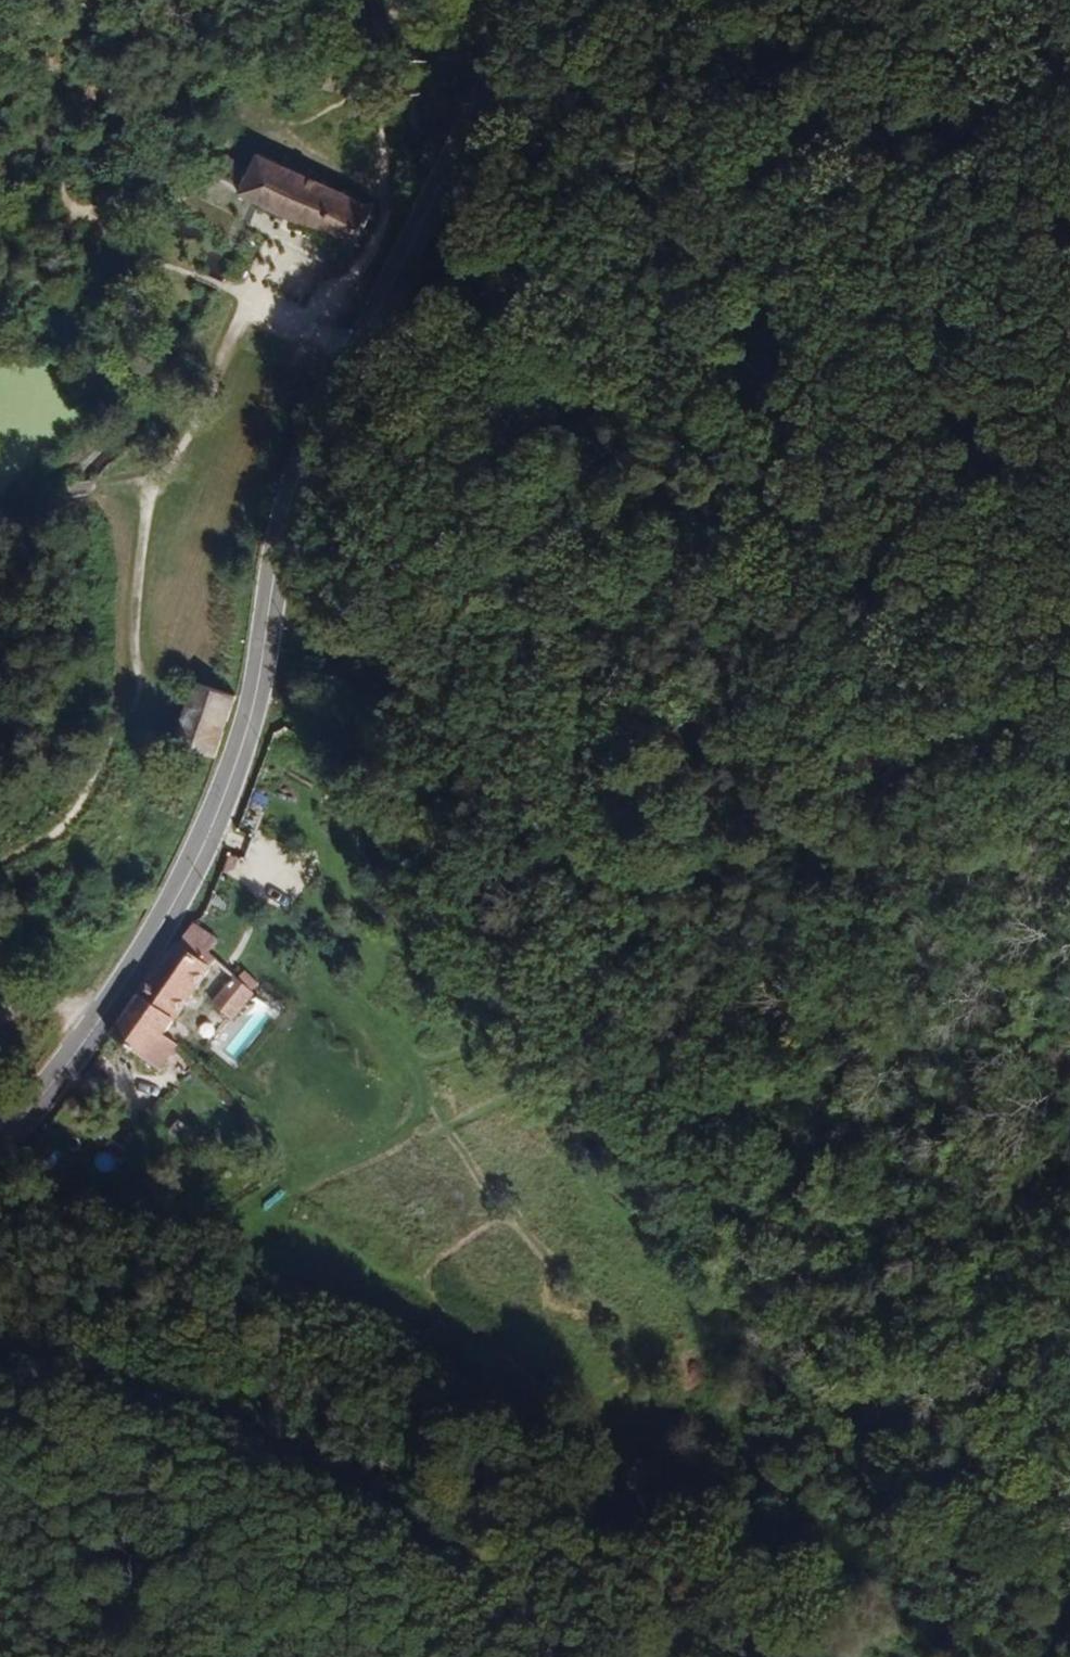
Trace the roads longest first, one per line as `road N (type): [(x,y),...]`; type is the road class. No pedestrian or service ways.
road 1 (secondary): [(0,1138),(129,976),(195,862),(254,712),(289,454),(314,393),(360,302),(480,122),(547,0)]
road 2 (secondary): [(622,1656),(562,1559),(508,1516),(257,1371),(149,1326),(31,1314),(0,1320)]

